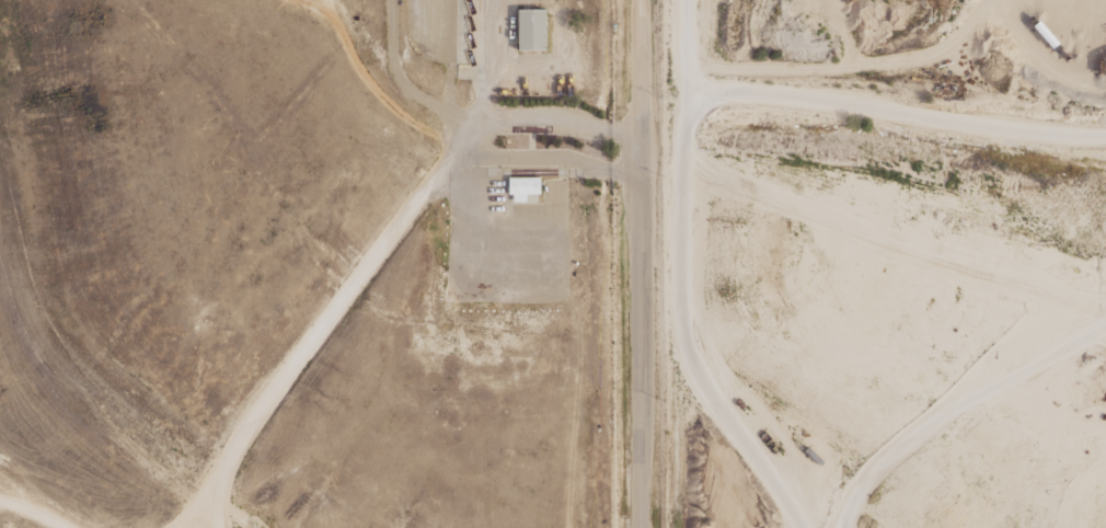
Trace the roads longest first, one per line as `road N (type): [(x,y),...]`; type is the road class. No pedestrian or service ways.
road 1 (residential): [(639,0),(643,527)]
road 2 (track): [(1105,114),(1085,146),(975,128),(932,140),(901,131),(879,113),(747,94),(677,97)]
road 3 (track): [(805,527),(679,345),(678,157)]
road 4 (track): [(327,0),(382,96),(446,141),(454,159),(473,114),(492,0)]
road 5 (track): [(679,345),(676,527)]
road 6 (track): [(676,0),(678,157)]

